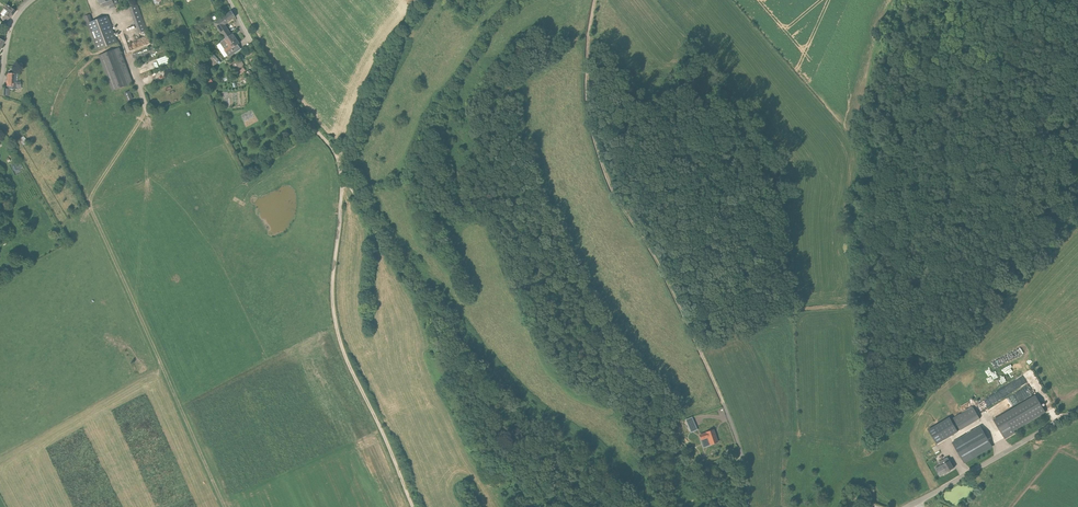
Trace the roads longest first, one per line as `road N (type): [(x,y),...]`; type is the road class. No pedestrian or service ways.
road 1 (track): [(588,34),(521,65),(495,123),(533,223),(673,506)]
road 2 (track): [(344,178),(435,319),(488,438),(554,506)]
road 3 (track): [(339,161),(335,323),(413,506)]
road 4 (track): [(725,407),(658,264),(611,187),(587,109)]
road 5 (unclassified): [(907,506),(1077,410)]
road 6 (track): [(423,0),(372,74),(339,161)]
road 7 (track): [(261,59),(339,161)]

